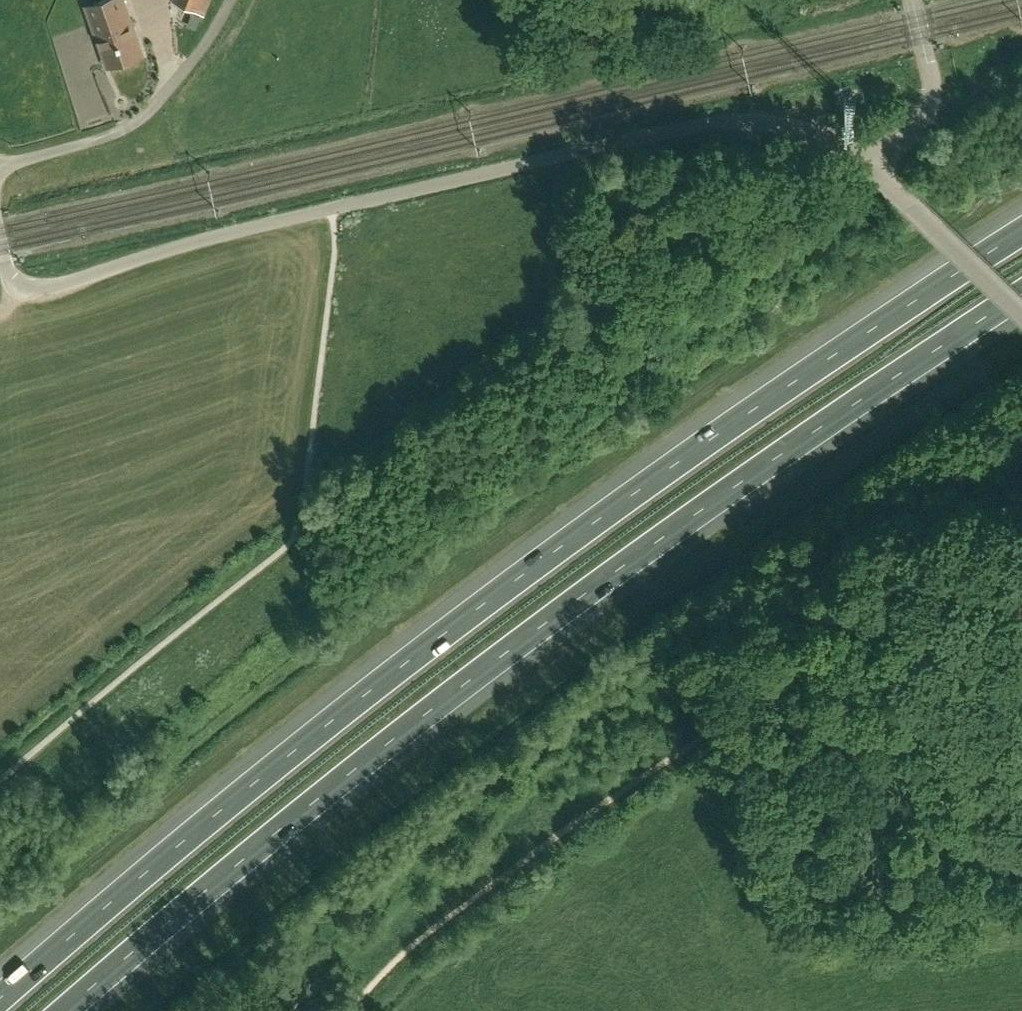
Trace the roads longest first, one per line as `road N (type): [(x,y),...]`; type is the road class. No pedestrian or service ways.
road 1 (motorway): [(1021,233),(461,621),(161,859),(0,999)]
road 2 (motorway): [(67,1010),(264,842),(502,657),(946,342),(1021,297)]
road 3 (unclassified): [(331,208),(726,123),(807,134),(872,166)]
road 4 (unclassified): [(331,208),(34,289),(14,282),(0,244)]
road 5 (unclassified): [(0,163),(110,135),(141,119),(232,0)]
road 6 (unclassified): [(1021,314),(872,166)]
road 7 (unclassified): [(872,166),(914,131),(930,103),(913,0)]

